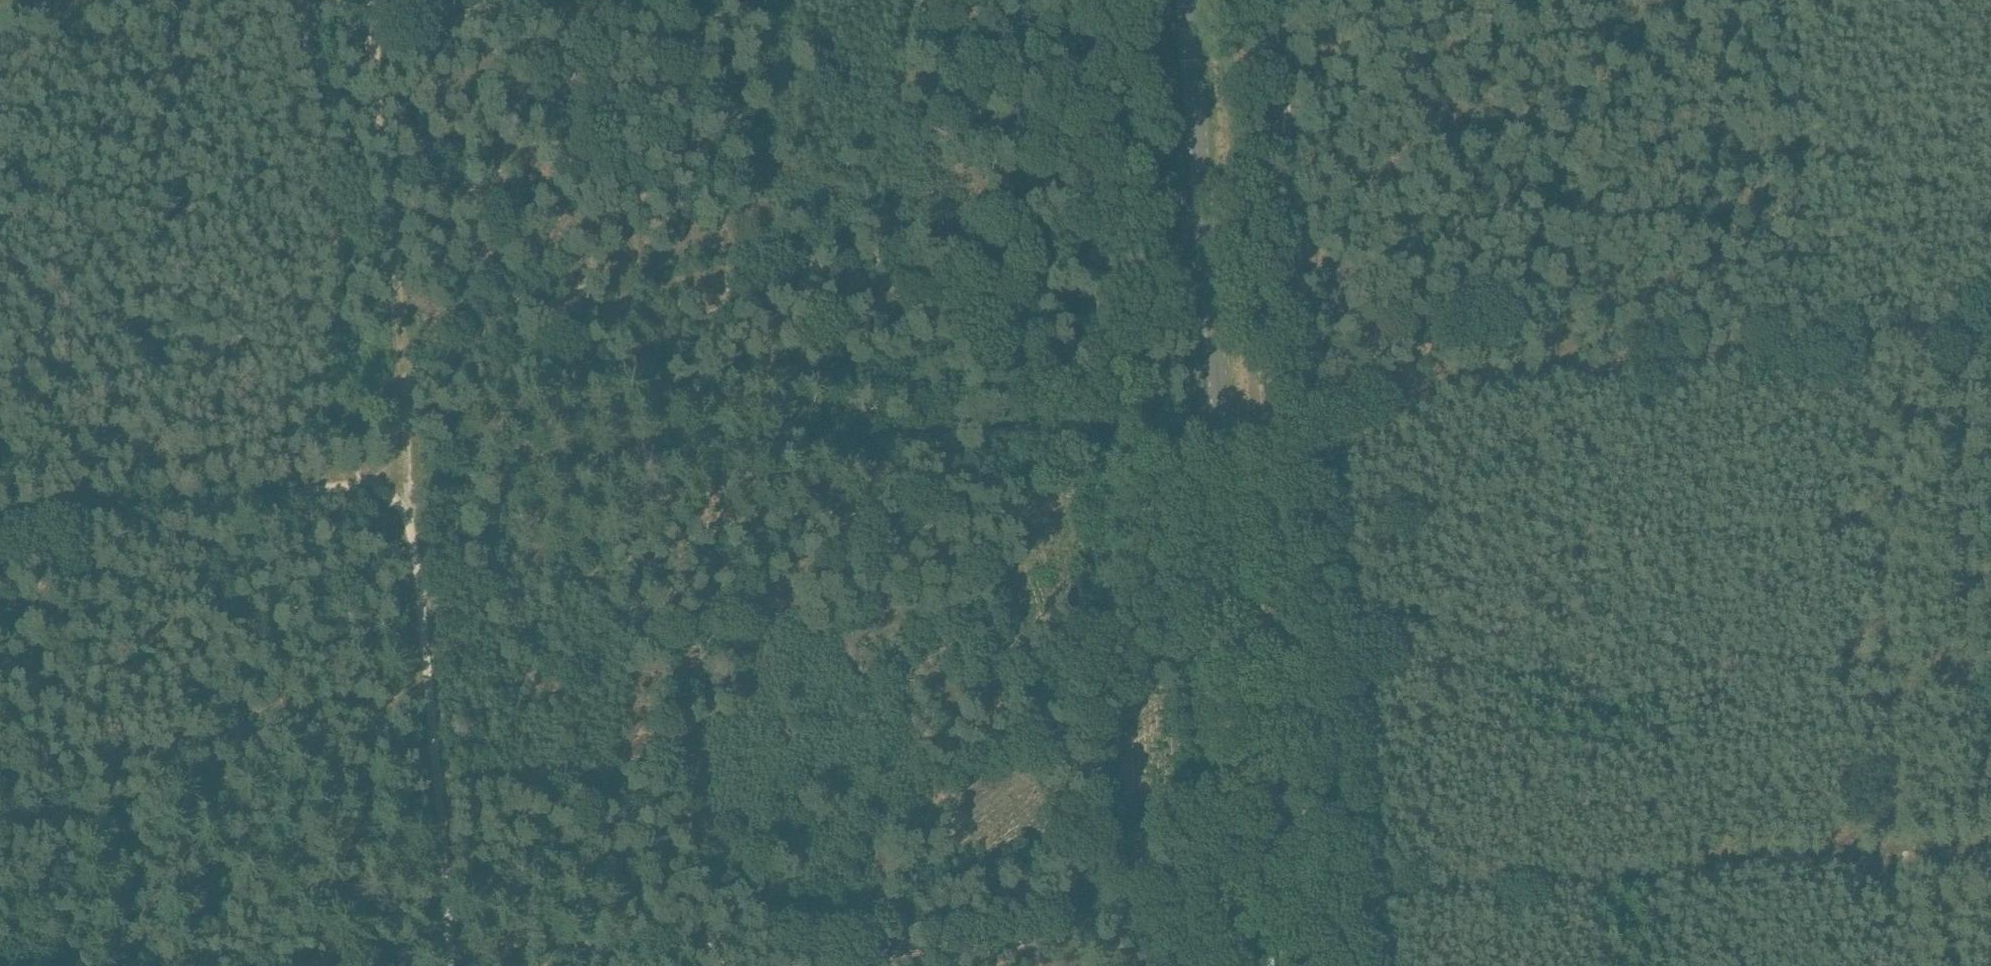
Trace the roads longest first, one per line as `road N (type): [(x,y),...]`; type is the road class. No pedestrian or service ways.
road 1 (unclassified): [(1267,965),(1186,0)]

